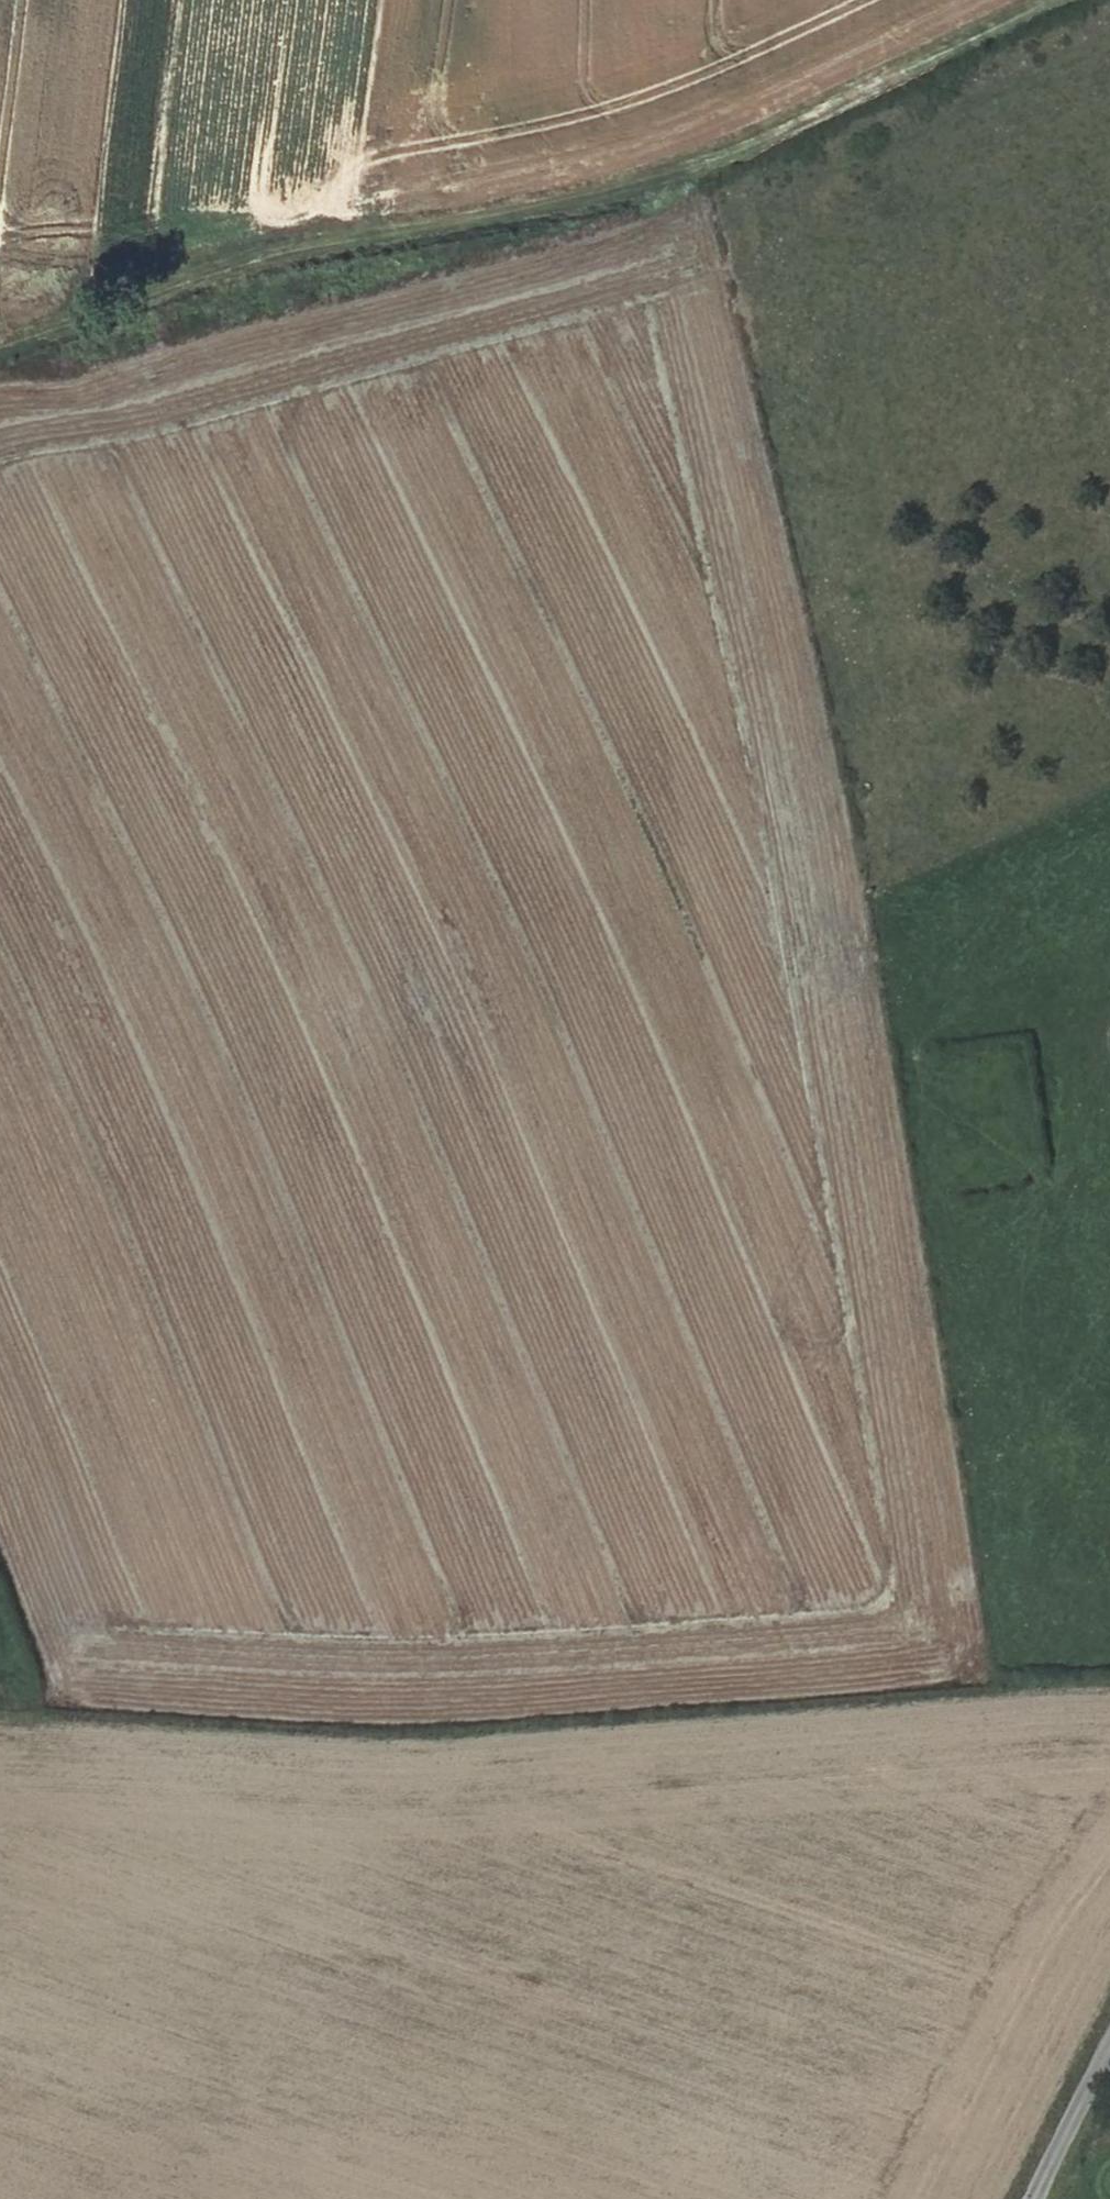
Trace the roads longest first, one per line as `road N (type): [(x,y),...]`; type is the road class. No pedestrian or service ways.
road 1 (track): [(0,352),(194,279),(707,111),(975,0)]
road 2 (tertiary): [(1109,2052),(1033,2198)]

